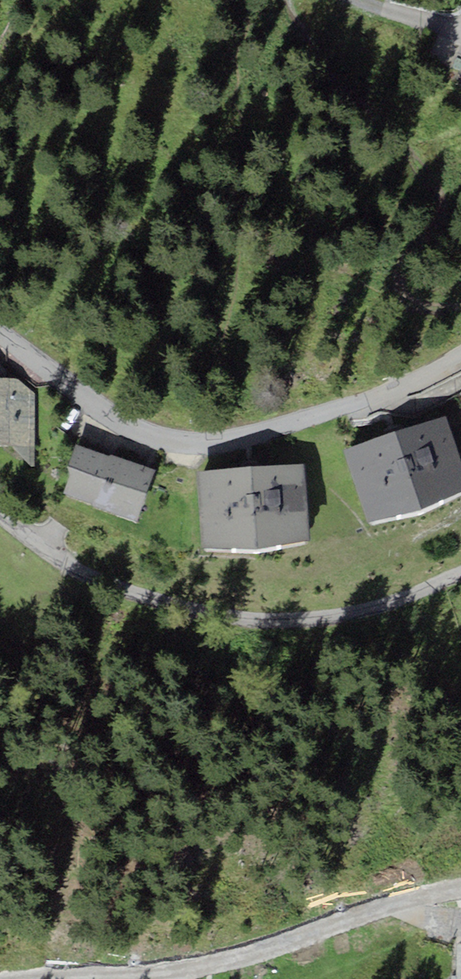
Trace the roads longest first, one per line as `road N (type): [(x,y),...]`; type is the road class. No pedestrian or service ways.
road 1 (residential): [(460,354),(365,401),(261,432),(200,440),(159,438),(99,410),(0,330)]
road 2 (residential): [(0,516),(55,560),(100,581),(222,615),(348,614),(460,573)]
road 3 (residential): [(19,978),(215,961),(460,888)]

